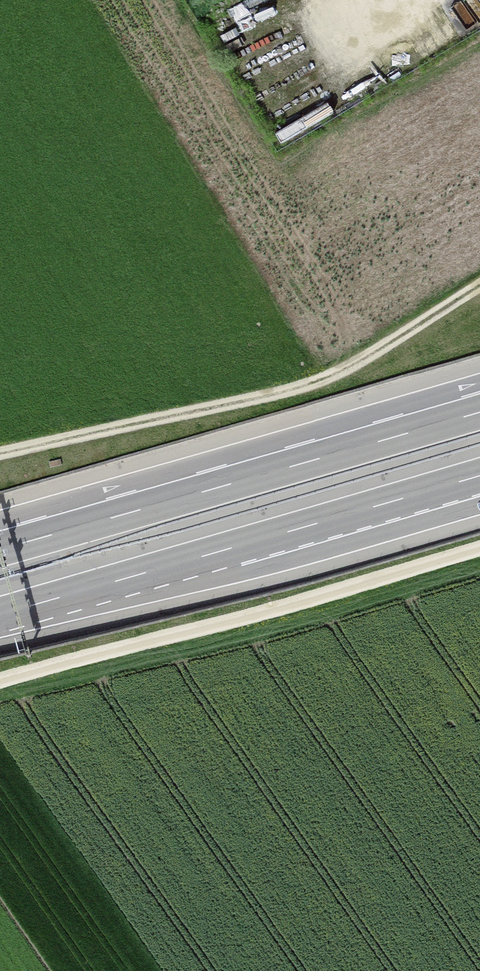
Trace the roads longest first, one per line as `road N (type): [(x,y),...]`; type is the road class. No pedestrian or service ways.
road 1 (track): [(479,286),(319,379),(0,455)]
road 2 (motorway): [(479,411),(0,551)]
road 3 (motorway): [(0,614),(479,475)]
road 4 (track): [(0,685),(479,553)]

